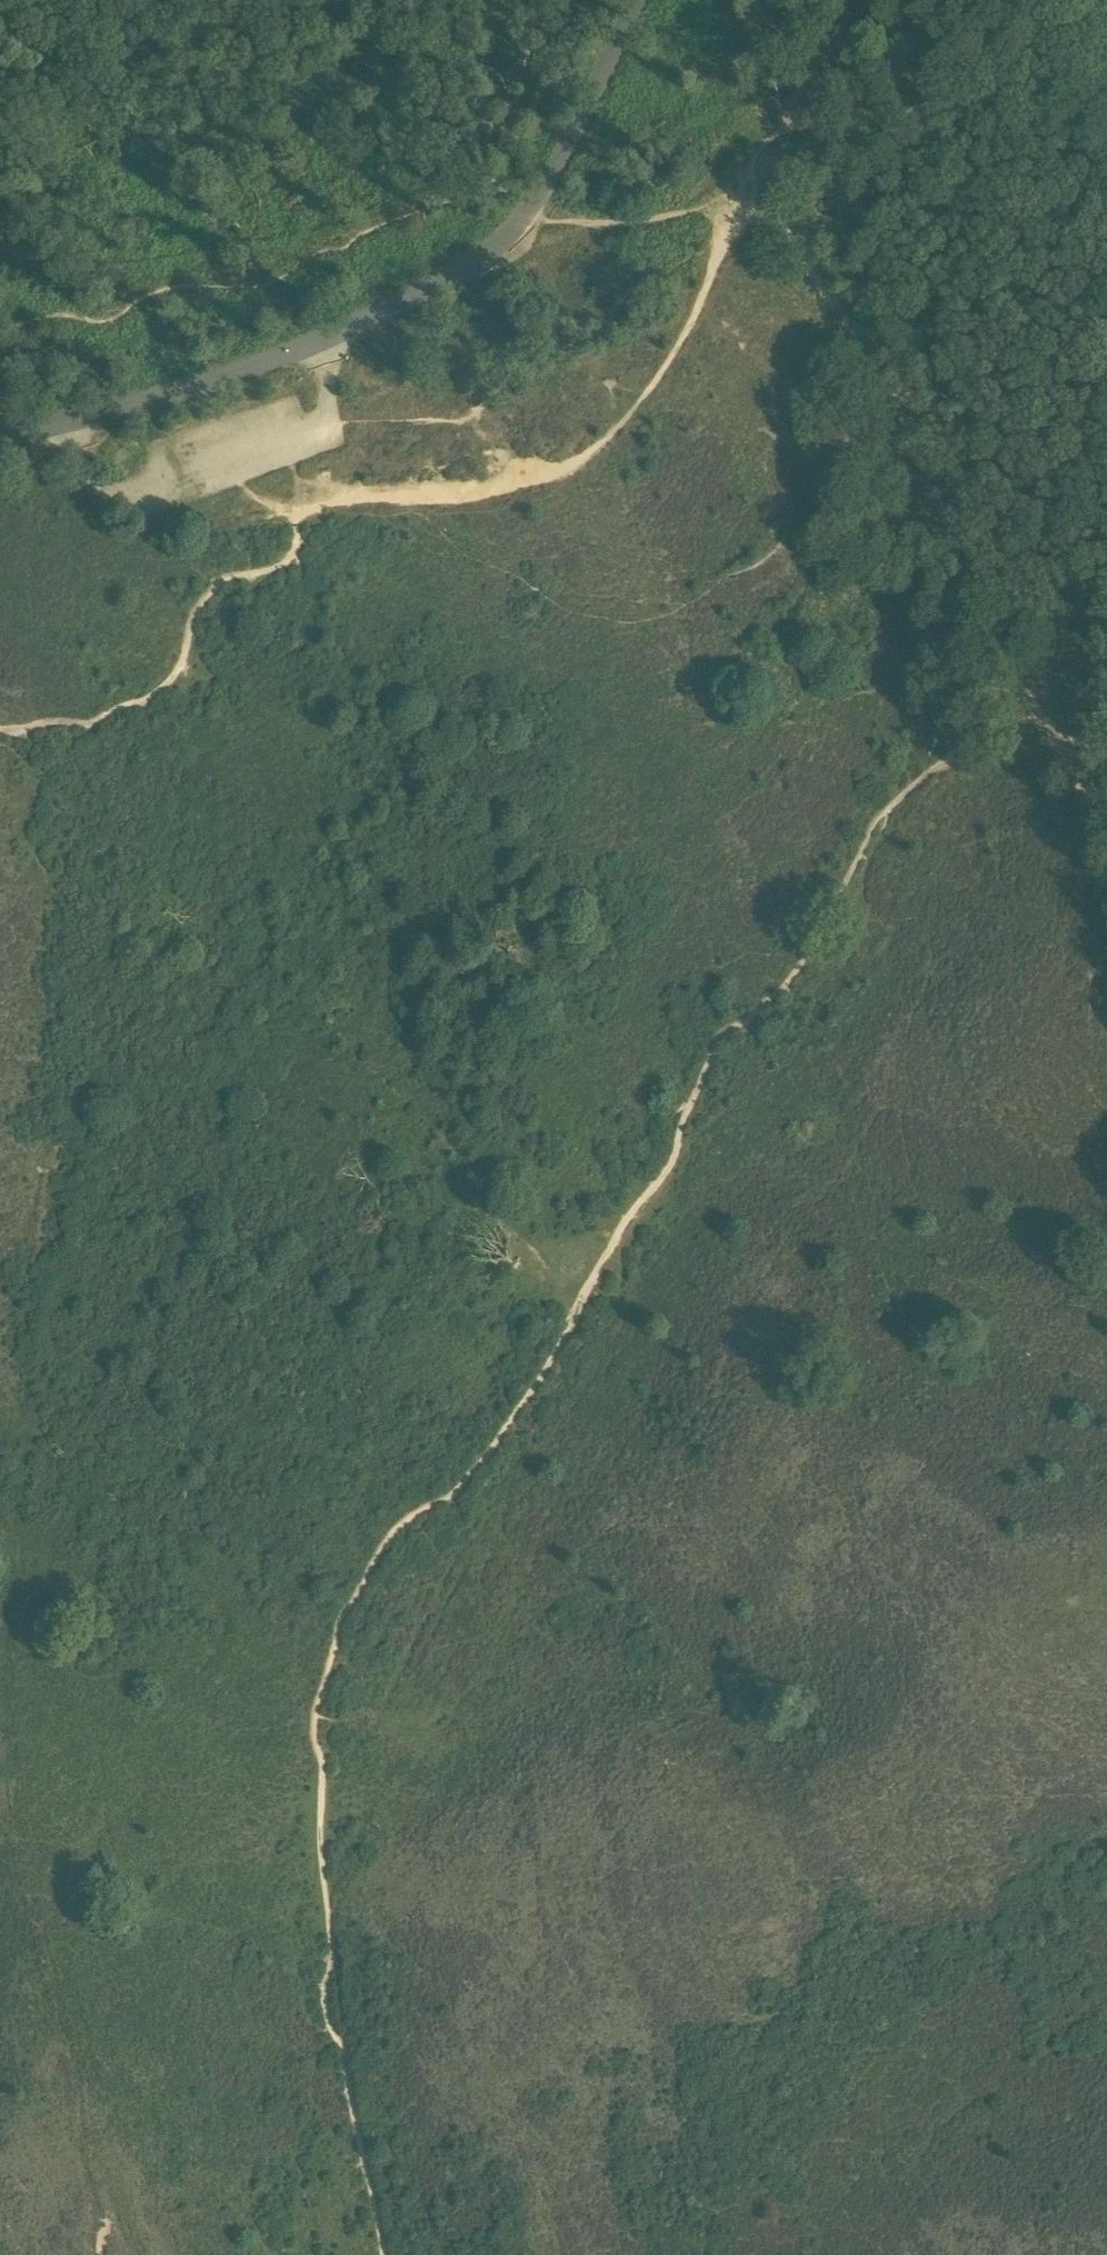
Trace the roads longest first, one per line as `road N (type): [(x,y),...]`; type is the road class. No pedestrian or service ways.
road 1 (unclassified): [(0,441),(339,330),(458,269),(499,235),(558,159),(639,0)]

